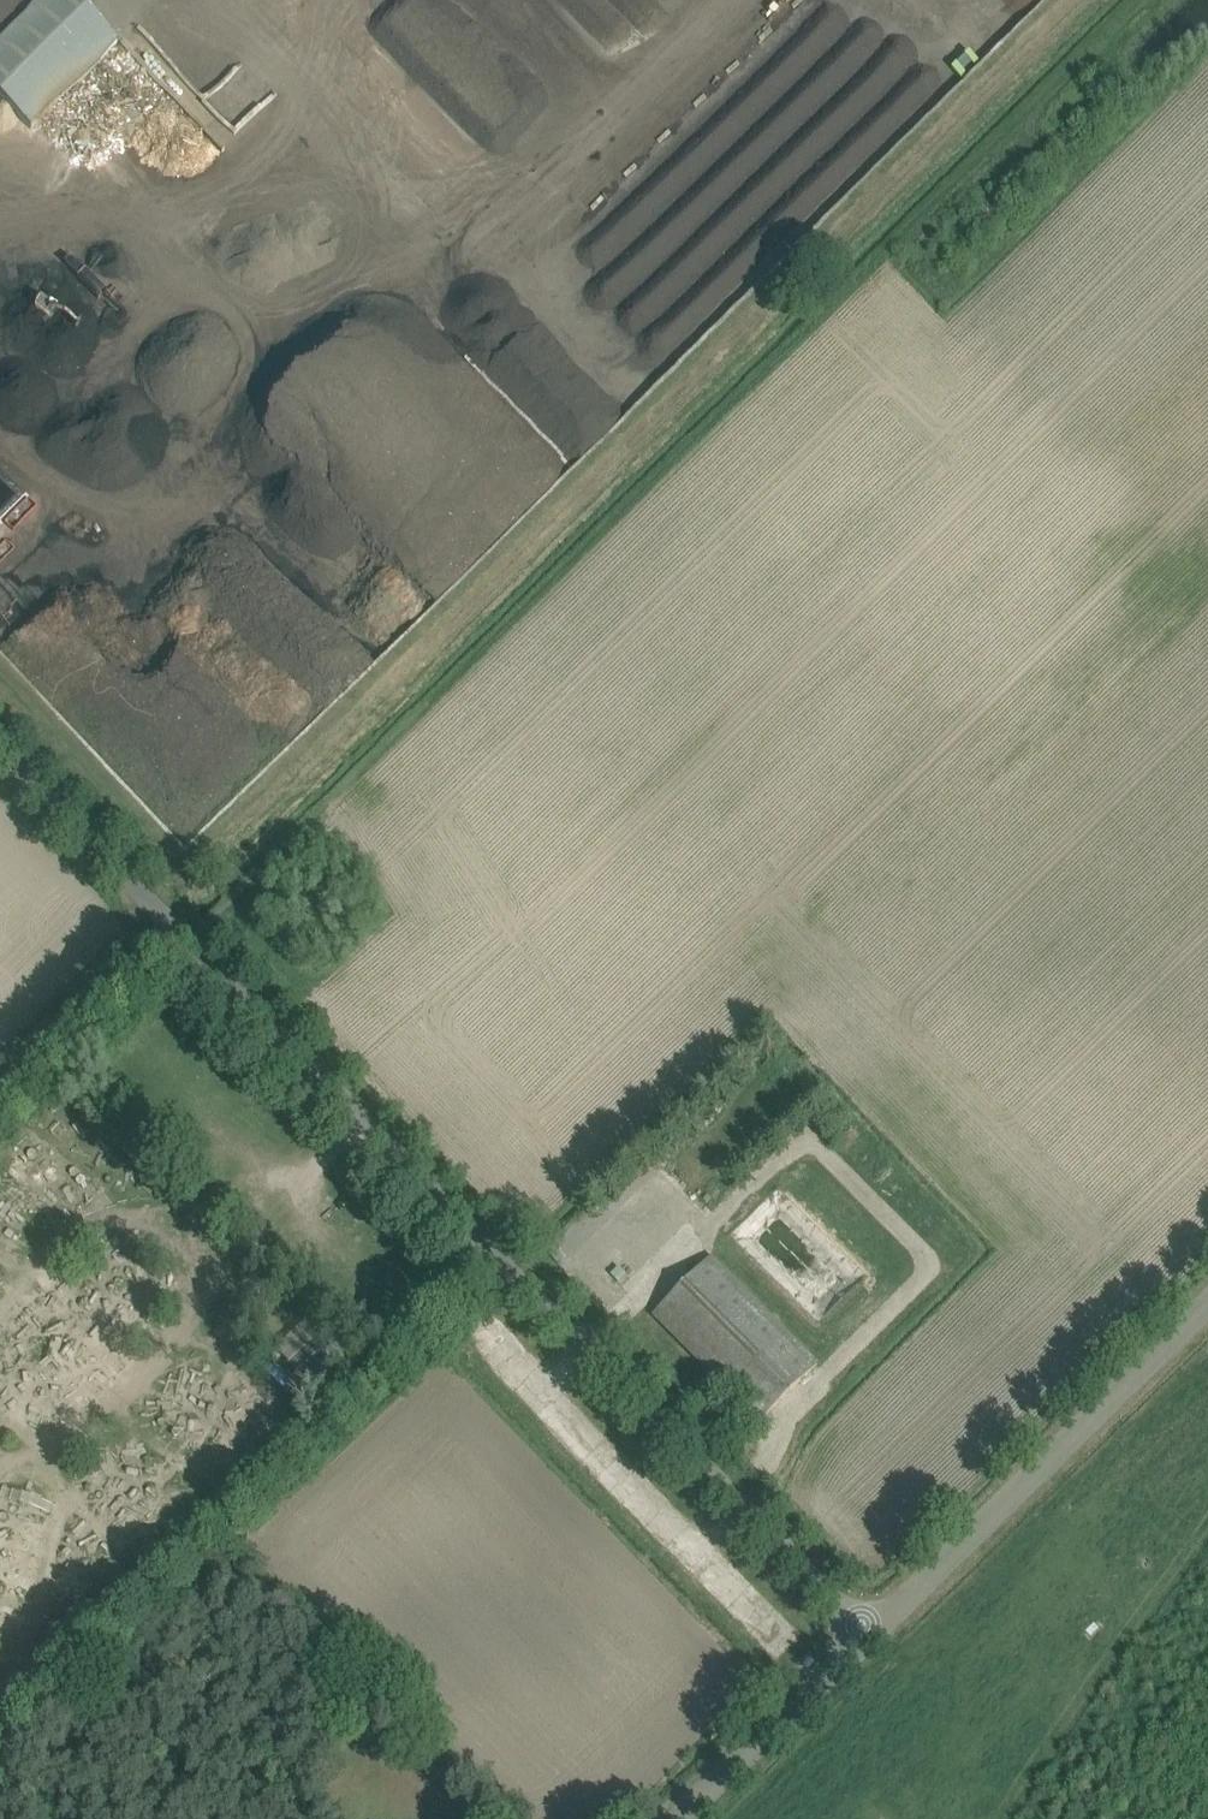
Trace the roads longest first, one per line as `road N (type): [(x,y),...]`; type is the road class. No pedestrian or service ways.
road 1 (unclassified): [(0,753),(672,1431),(866,1639)]
road 2 (unclassified): [(866,1639),(1207,1306)]
road 3 (unclassified): [(680,1818),(866,1639)]

